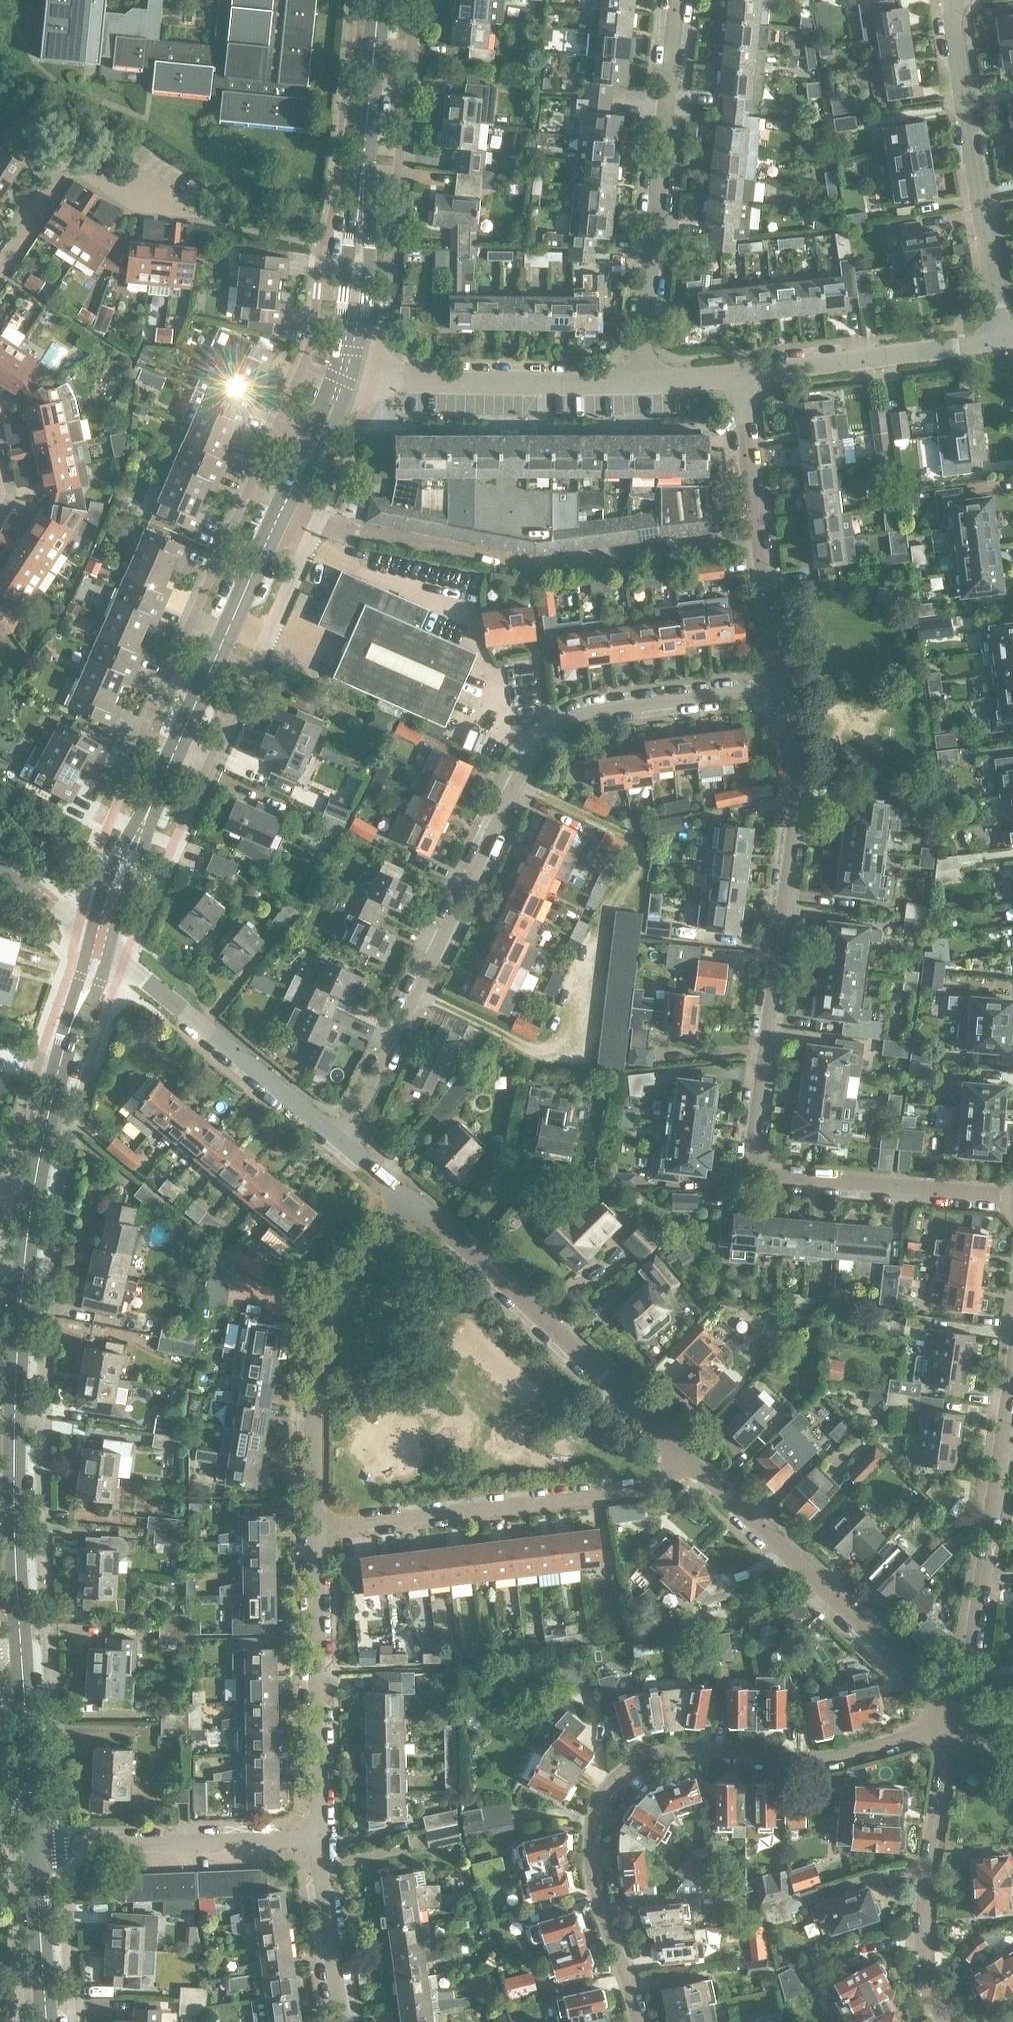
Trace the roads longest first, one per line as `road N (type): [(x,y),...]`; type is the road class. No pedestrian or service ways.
road 1 (secondary): [(36,1849),(13,1431),(25,1225),(97,941)]
road 2 (residential): [(1012,1197),(775,1173),(751,1147),(795,806),(776,686)]
road 3 (residential): [(346,1139),(531,753),(566,721),(593,711),(776,686)]
road 4 (secondary): [(97,941),(344,370)]
road 5 (residential): [(643,2021),(595,1881),(590,1839),(607,1789),(632,1765),(672,1750),(799,1764),(889,1743),(955,1716)]
road 6 (residential): [(637,381),(685,0)]
road 7 (residential): [(314,1529),(647,1488),(679,1456)]
road 8 (residential): [(955,1716),(679,1456)]
road 9 (residential): [(679,1456),(406,1195)]
road 10 (residential): [(955,1716),(1012,1348)]
road 11 (secondary): [(344,370),(384,0)]
road 12 (residential): [(314,1529),(314,1365),(353,1268),(406,1195)]
road 13 (residential): [(1005,334),(953,0)]
road 14 (residential): [(776,686),(731,370)]
road 15 (residential): [(346,1139),(97,941)]
road 16 (residential): [(947,2021),(923,1960),(922,1914),(955,1716)]
road 17 (residential): [(317,1840),(314,1529)]
road 18 (residential): [(344,370),(637,381)]
road 19 (residential): [(36,1849),(317,1840)]
road 20 (residential): [(731,370),(1005,334)]
road 21 (residential): [(0,256),(61,162),(138,201),(201,222)]
road 22 (residential): [(343,2021),(317,1840)]
road 23 (secondary): [(46,2021),(36,1849)]
road 24 (residential): [(97,941),(0,867)]

